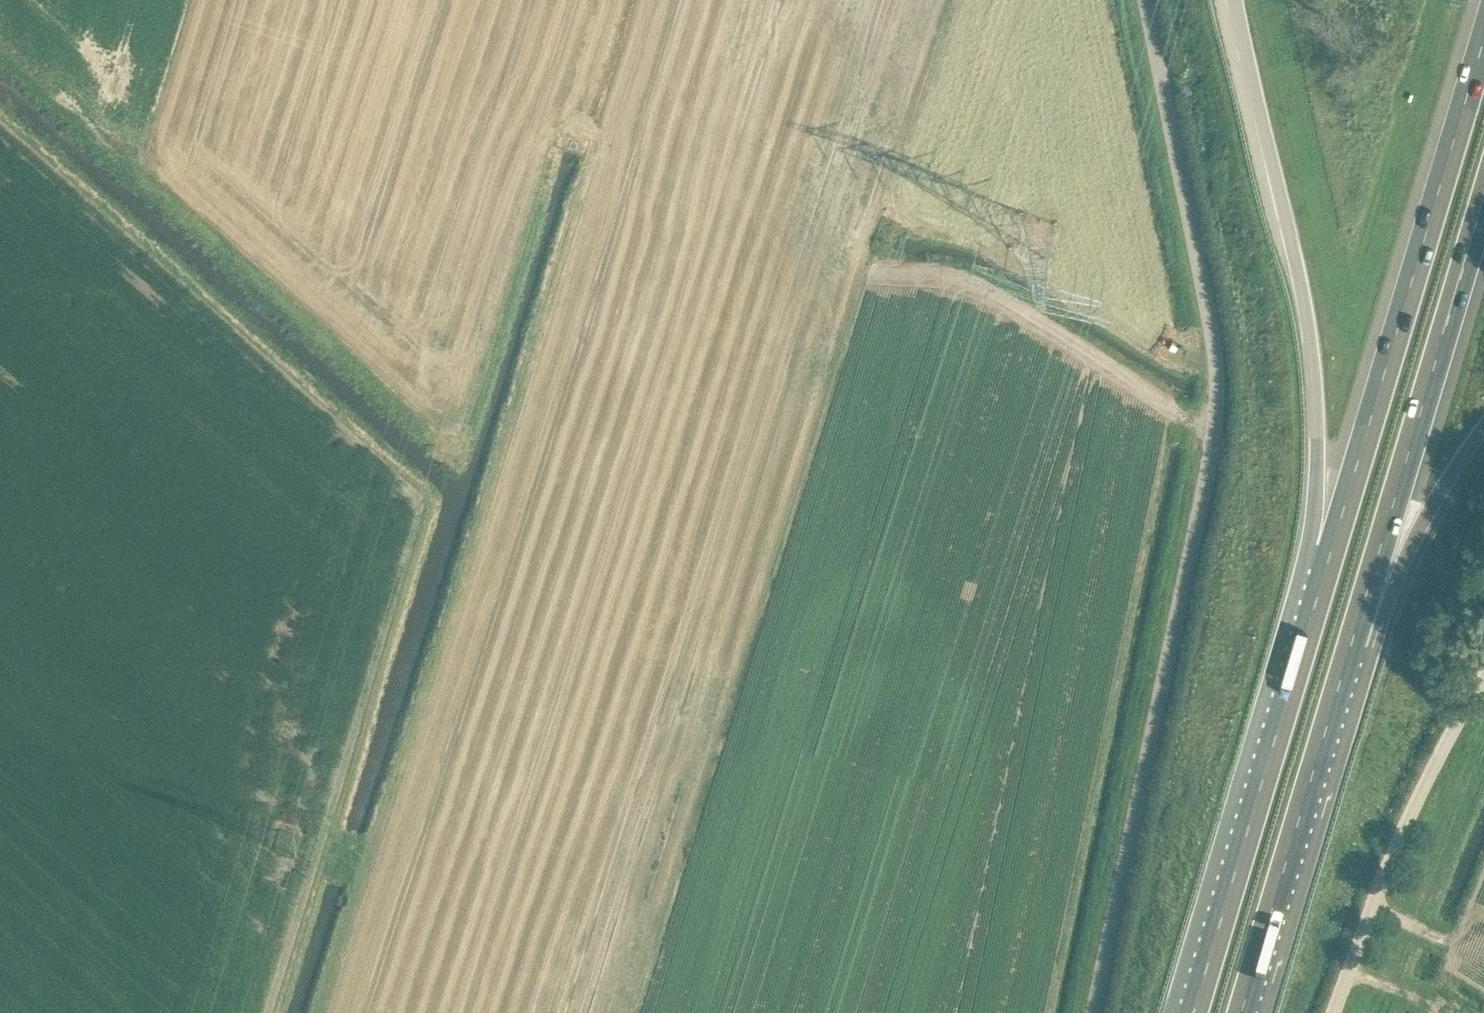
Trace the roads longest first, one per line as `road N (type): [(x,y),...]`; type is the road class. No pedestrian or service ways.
road 1 (unclassified): [(1096,1012),(1213,467),(1221,367),(1150,0)]
road 2 (motorway): [(1239,0),(1300,272),(1327,563)]
road 3 (motorway): [(1483,37),(1327,563)]
road 4 (motorway): [(1327,563),(1193,1012)]
road 5 (motorway): [(1351,644),(1483,195)]
road 6 (motorway): [(1241,1012),(1351,644)]
road 7 (unclassified): [(1338,1012),(1440,753),(1483,678)]
road 8 (motorway): [(1351,644),(1483,428)]

